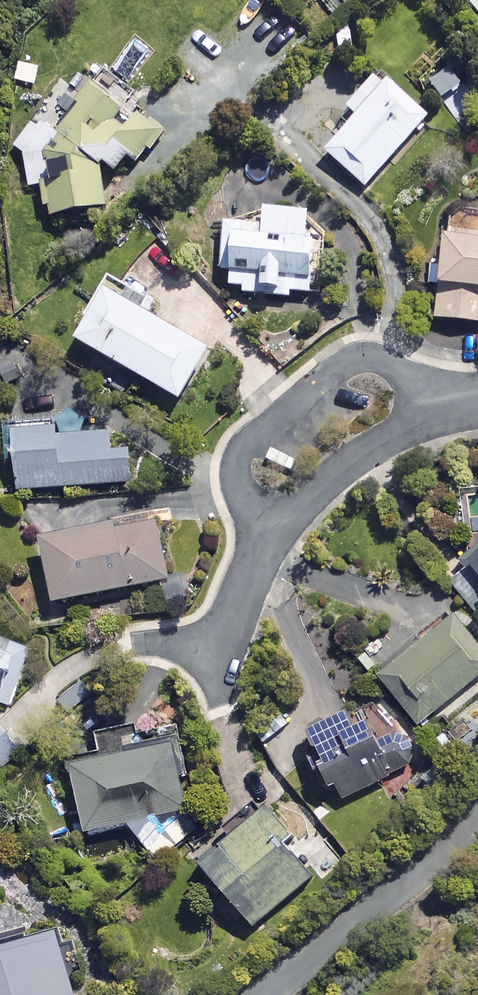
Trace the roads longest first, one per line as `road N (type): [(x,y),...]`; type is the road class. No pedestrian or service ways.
road 1 (residential): [(452,403),(375,361),(340,368),(240,453),(235,478),(243,498),(273,537)]
road 2 (residential): [(267,994),(477,818)]
road 3 (residential): [(273,537),(352,464),(452,403)]
road 4 (residential): [(218,665),(240,596),(273,537)]

